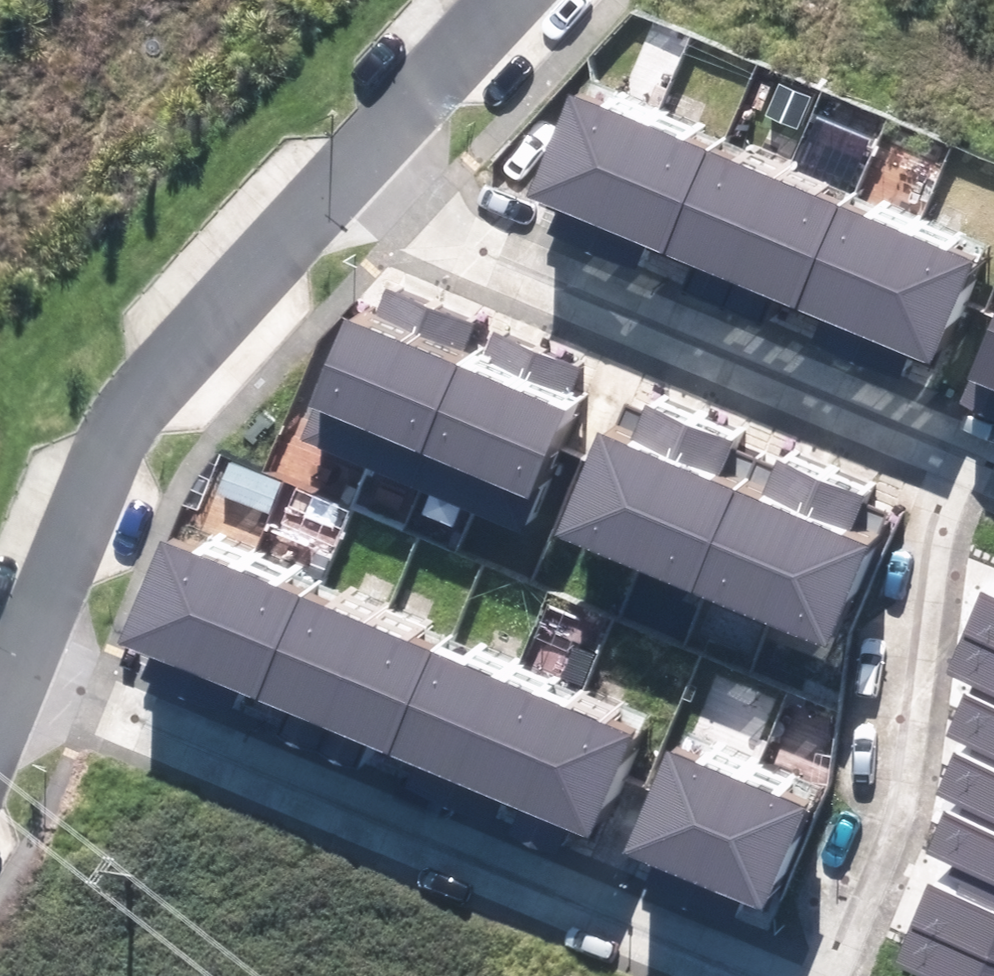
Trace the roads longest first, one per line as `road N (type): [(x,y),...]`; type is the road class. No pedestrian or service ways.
road 1 (residential): [(21,660),(757,975)]
road 2 (residential): [(973,447),(338,181)]
road 3 (residential): [(21,660),(100,461),(146,374),(338,181)]
road 4 (residential): [(973,447),(933,536),(888,787),(818,975)]
road 5 (residential): [(338,181),(491,0)]

